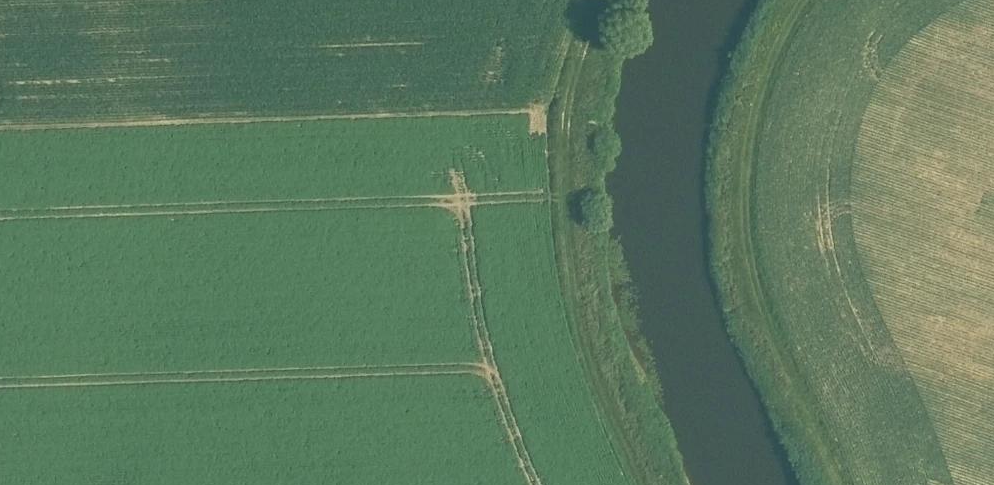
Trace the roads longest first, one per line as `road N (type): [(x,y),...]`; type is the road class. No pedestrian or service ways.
road 1 (track): [(641,484),(592,373),(560,213),(565,118),(605,0)]

